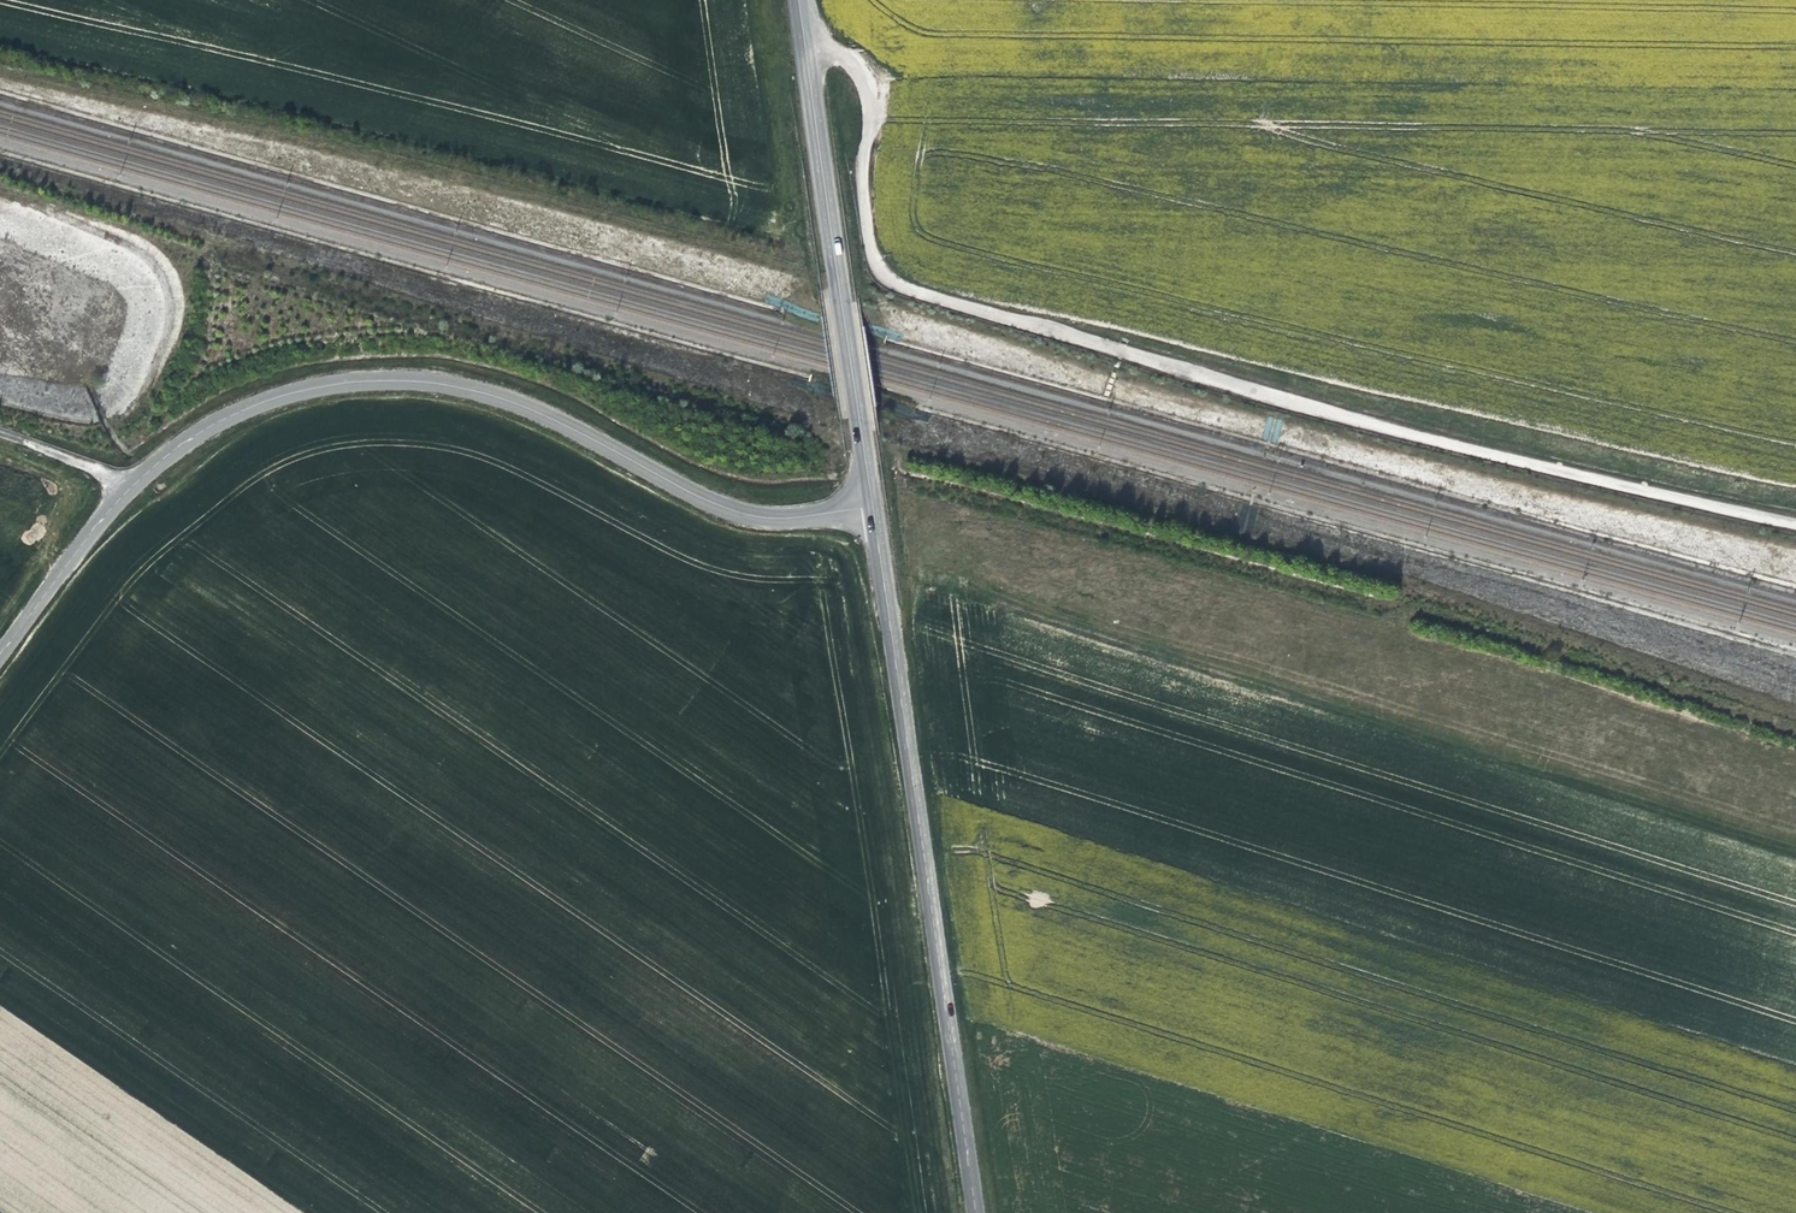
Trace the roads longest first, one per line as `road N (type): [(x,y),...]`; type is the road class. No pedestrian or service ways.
road 1 (unclassified): [(1795,527),(1342,416),(891,282),(876,264),(864,210),(869,89),(860,71),(804,36)]
road 2 (tertiary): [(873,506),(797,518),(729,511),(505,400),(414,379),(312,388),(226,415),(158,458),(89,530),(0,650)]
road 3 (tertiary): [(975,1212),(873,506)]
road 4 (tertiary): [(873,506),(804,36)]

